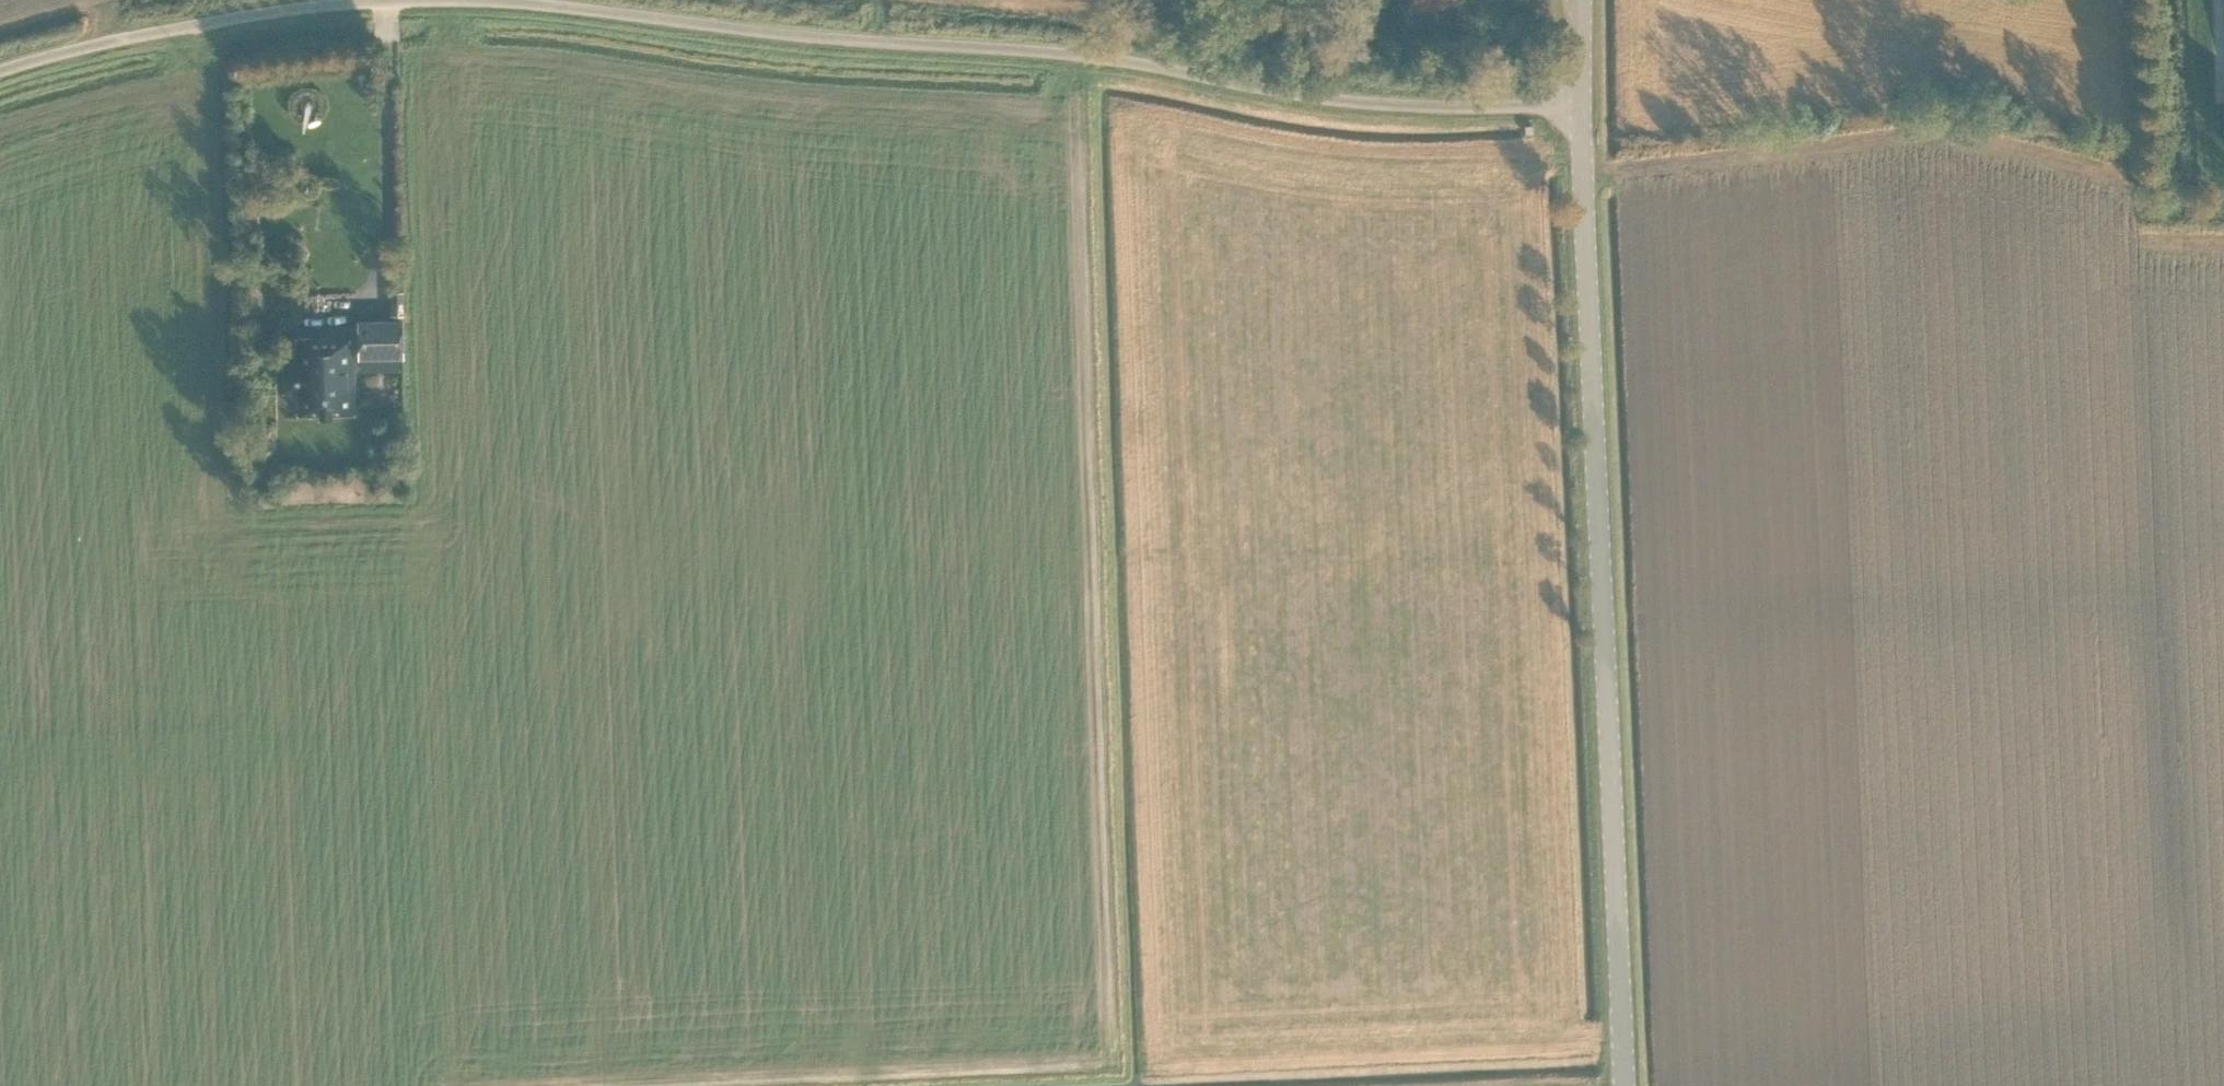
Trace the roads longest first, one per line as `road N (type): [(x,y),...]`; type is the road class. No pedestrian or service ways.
road 1 (tertiary): [(1628,1085),(1582,103),(1585,0)]

